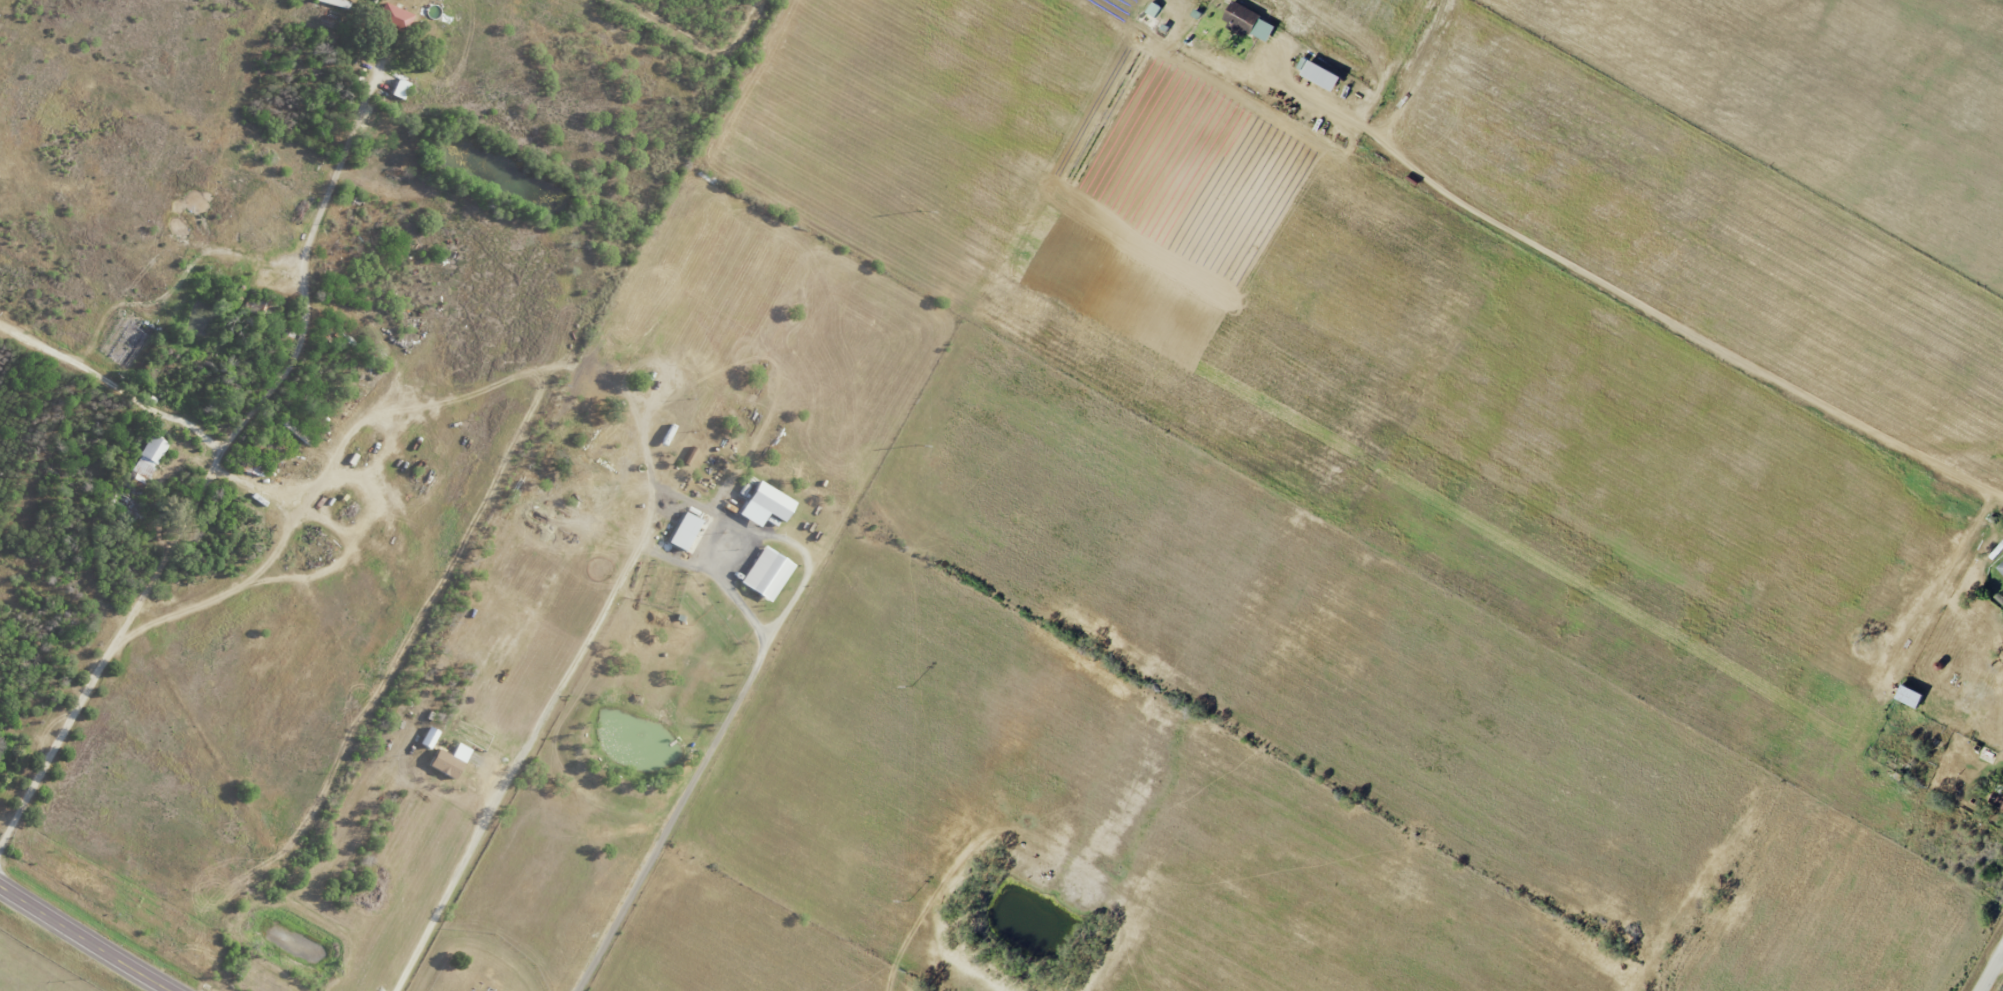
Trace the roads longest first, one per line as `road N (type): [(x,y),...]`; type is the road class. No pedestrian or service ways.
road 1 (secondary): [(193,990),(0,875)]

